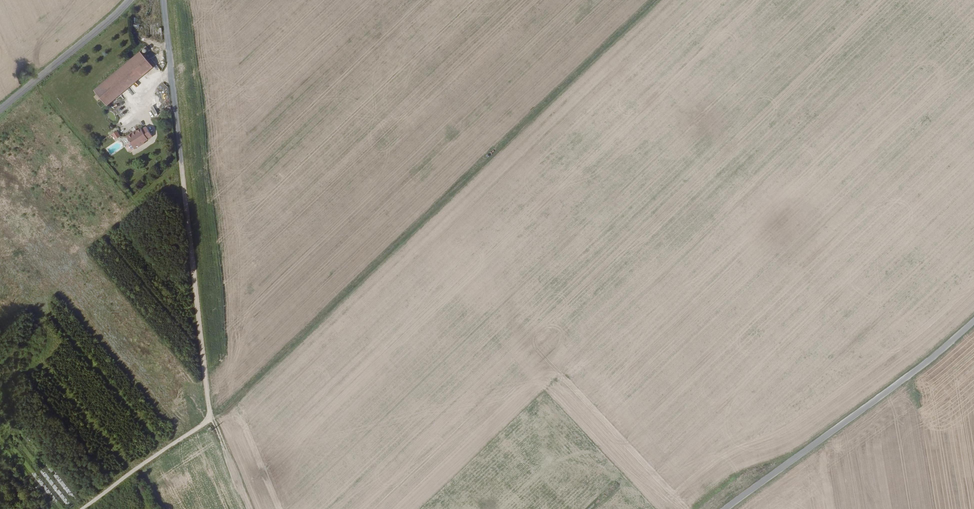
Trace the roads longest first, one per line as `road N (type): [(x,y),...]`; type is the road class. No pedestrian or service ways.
road 1 (track): [(162,0),(210,420)]
road 2 (unclassified): [(726,508),(973,321)]
road 3 (tertiary): [(129,0),(0,111)]

